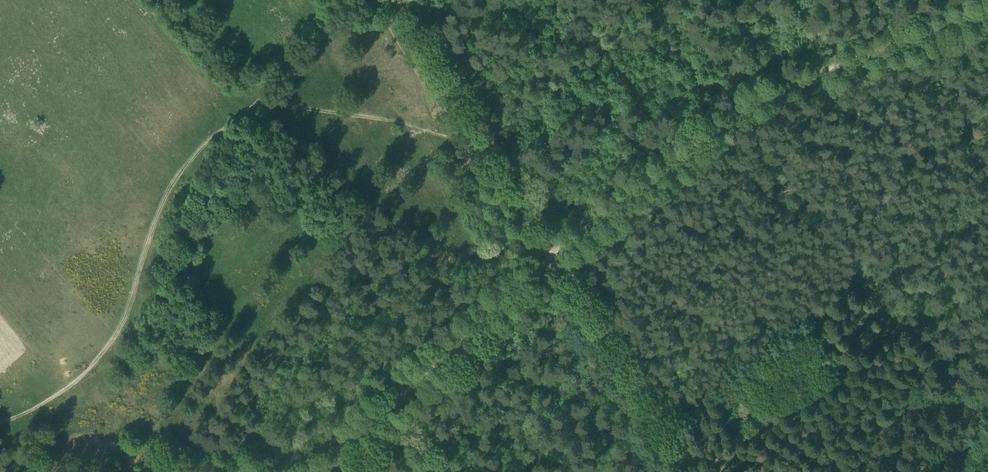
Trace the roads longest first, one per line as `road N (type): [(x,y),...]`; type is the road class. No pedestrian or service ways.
road 1 (track): [(987,11),(750,107),(544,252)]
road 2 (track): [(544,252),(300,471)]
road 3 (track): [(396,0),(544,252)]
road 4 (track): [(544,252),(567,259),(702,471)]

